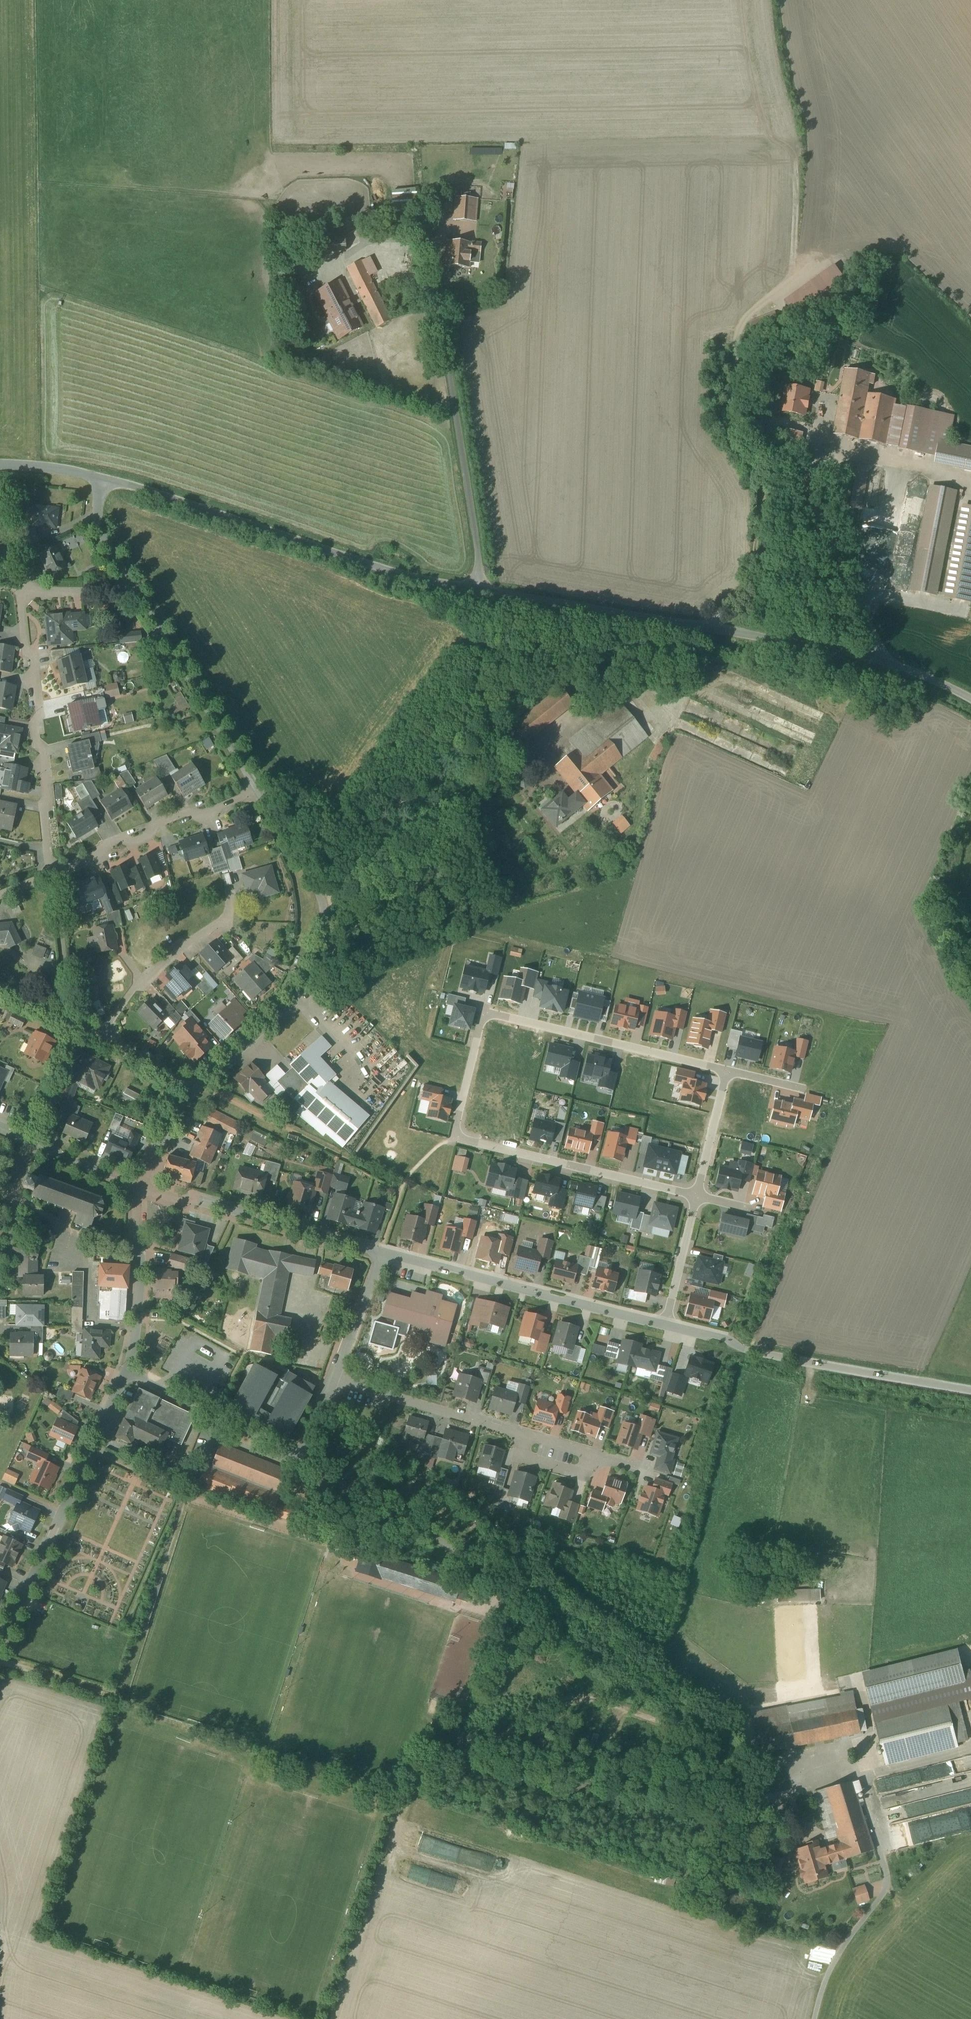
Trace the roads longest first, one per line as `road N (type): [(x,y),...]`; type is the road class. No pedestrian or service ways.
road 1 (residential): [(103,480),(415,578),(798,641),(881,661),(970,701)]
road 2 (residential): [(726,1071),(483,1012),(453,1137),(697,1196)]
road 3 (residential): [(258,791),(317,889),(327,922),(323,943),(293,1001),(195,1089)]
road 4 (residential): [(131,1364),(0,1656)]
road 5 (residential): [(970,1391),(664,1330)]
road 6 (residential): [(664,1330),(381,1255)]
road 7 (residential): [(338,1379),(311,1445),(288,1457),(131,1364)]
road 8 (residential): [(338,1379),(605,1462)]
road 9 (residential): [(55,868),(22,592)]
road 10 (residential): [(381,1255),(142,1189)]
road 11 (residential): [(131,589),(258,791)]
road 12 (residential): [(258,791),(199,816),(183,812),(155,823),(146,836),(55,868)]
road 13 (residential): [(103,1032),(165,958),(227,919),(231,897)]
road 14 (residential): [(142,1189),(131,1364)]
road 15 (residential): [(142,1189),(0,1127)]
road 16 (residential): [(664,1330),(697,1196)]
road 17 (residential): [(381,1255),(338,1379)]
road 18 (residential): [(697,1196),(726,1071)]
road 19 (track): [(924,1383),(970,1272)]

